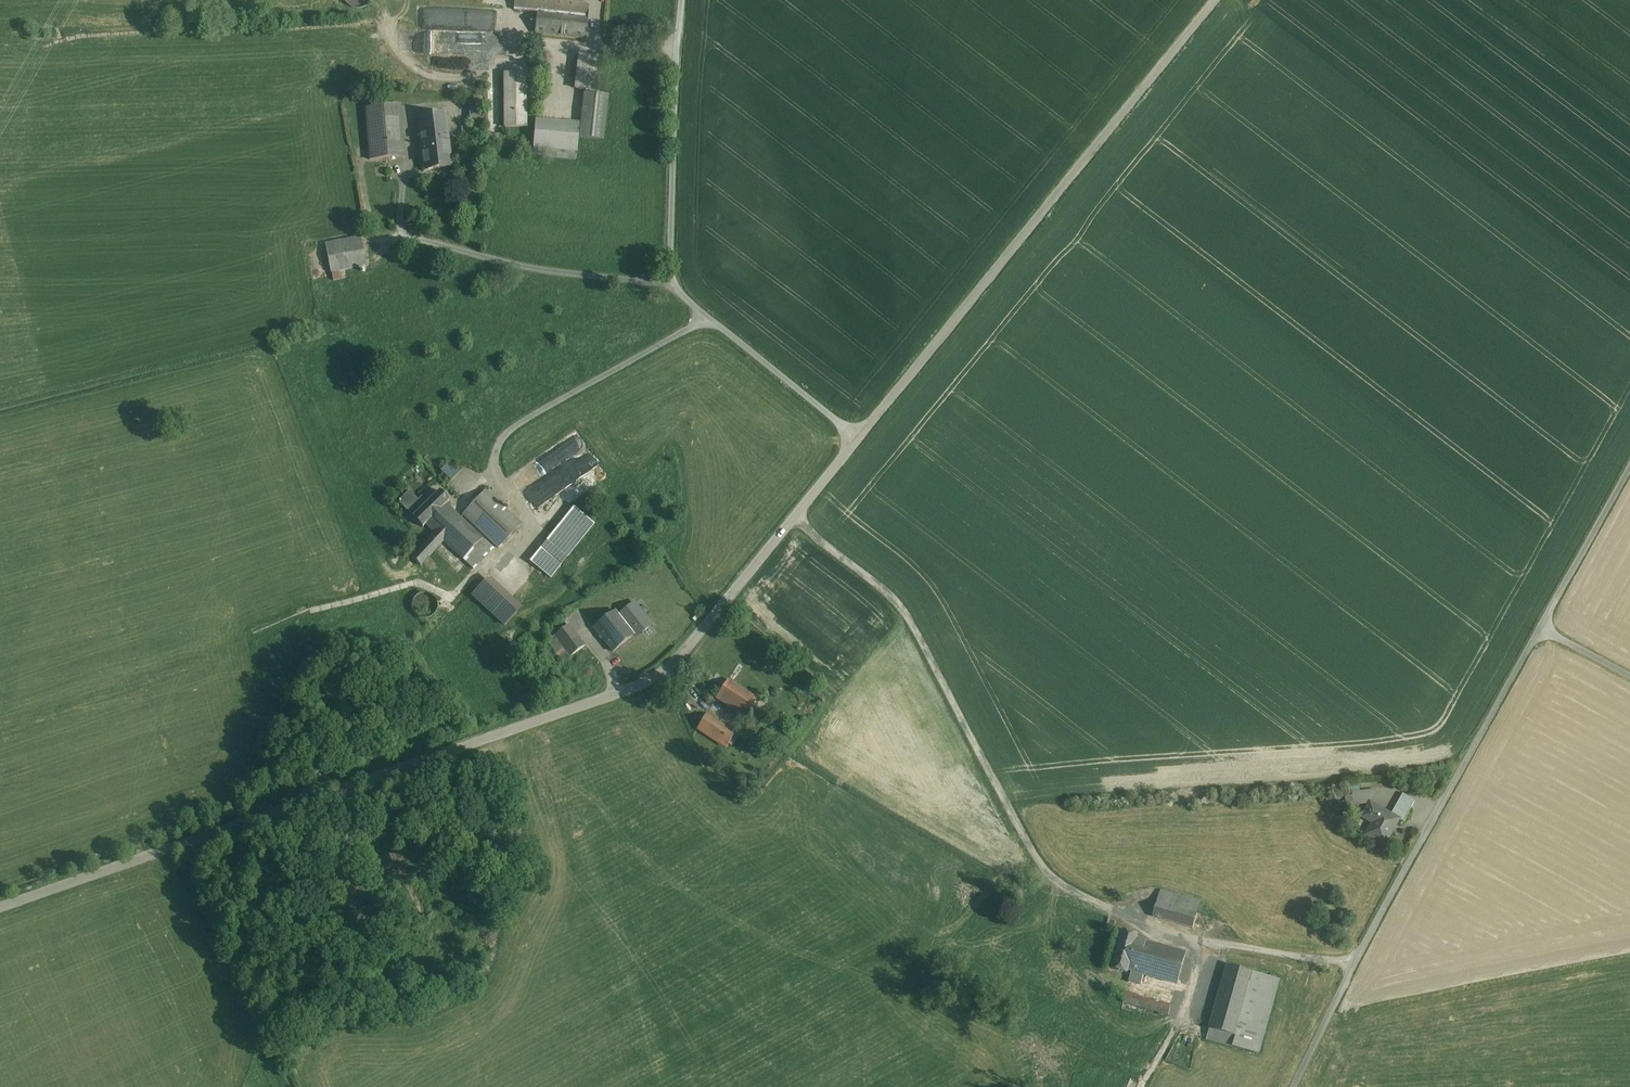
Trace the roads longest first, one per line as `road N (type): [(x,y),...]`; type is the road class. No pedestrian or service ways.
road 1 (unclassified): [(0,908),(661,680),(859,439)]
road 2 (unclassified): [(1629,467),(1293,1086)]
road 3 (unclassified): [(859,439),(1212,0)]
road 4 (unclassified): [(682,0),(672,285),(859,439)]

